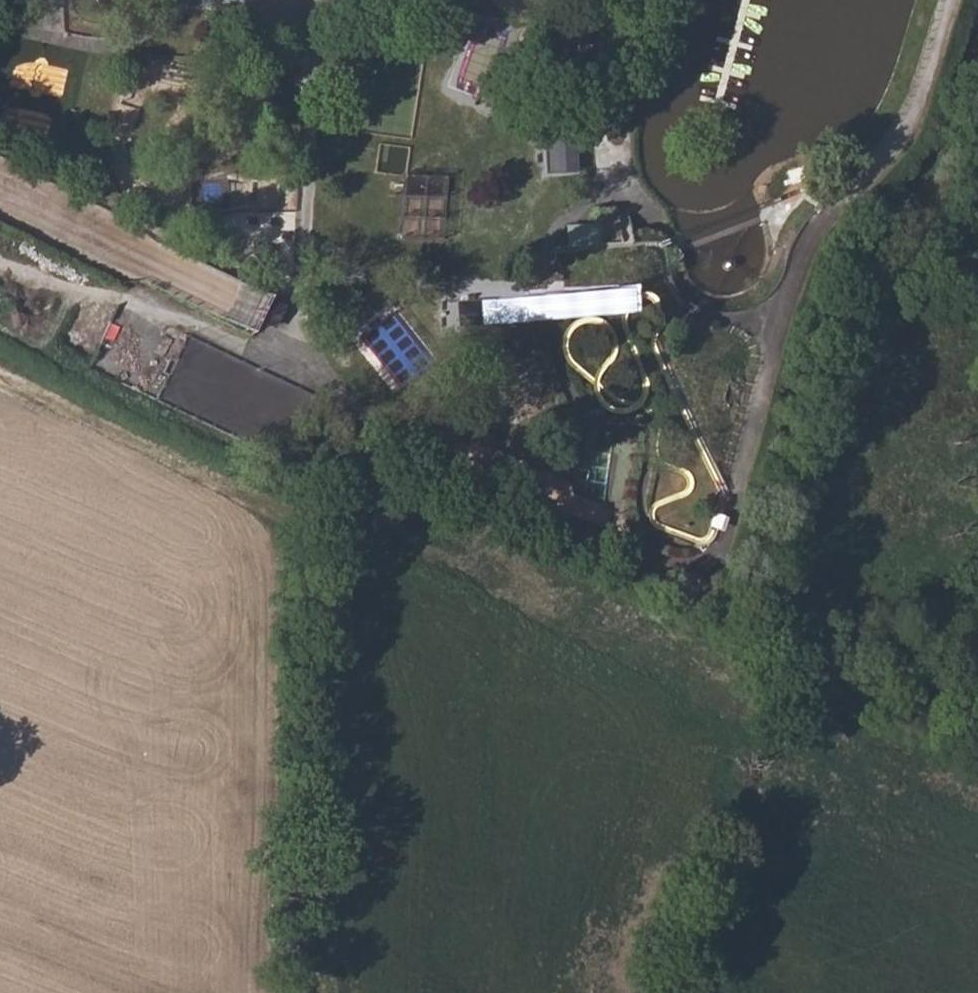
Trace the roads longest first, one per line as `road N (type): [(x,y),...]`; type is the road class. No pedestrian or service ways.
road 1 (track): [(0,373),(268,507)]

